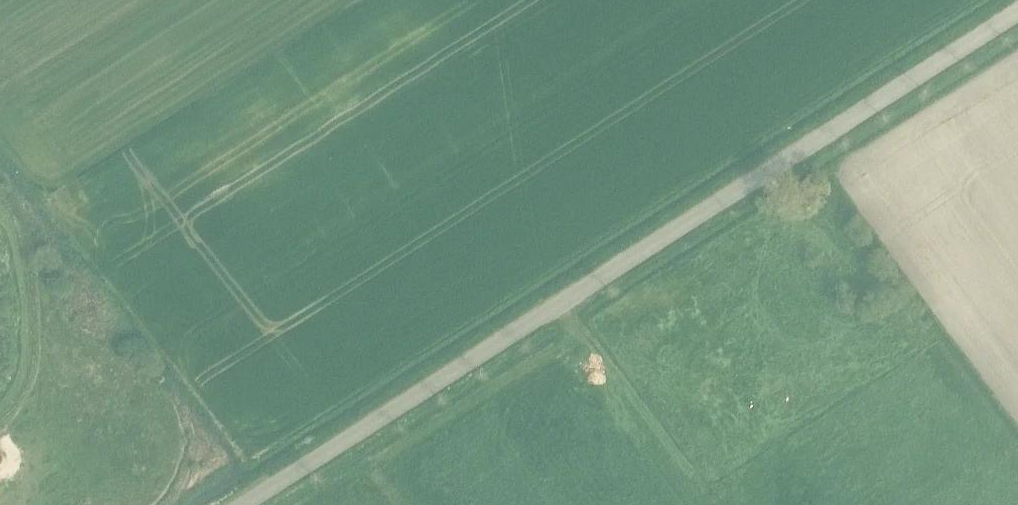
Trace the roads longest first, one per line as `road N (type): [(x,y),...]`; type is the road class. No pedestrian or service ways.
road 1 (unclassified): [(245,504),(1017,12)]

